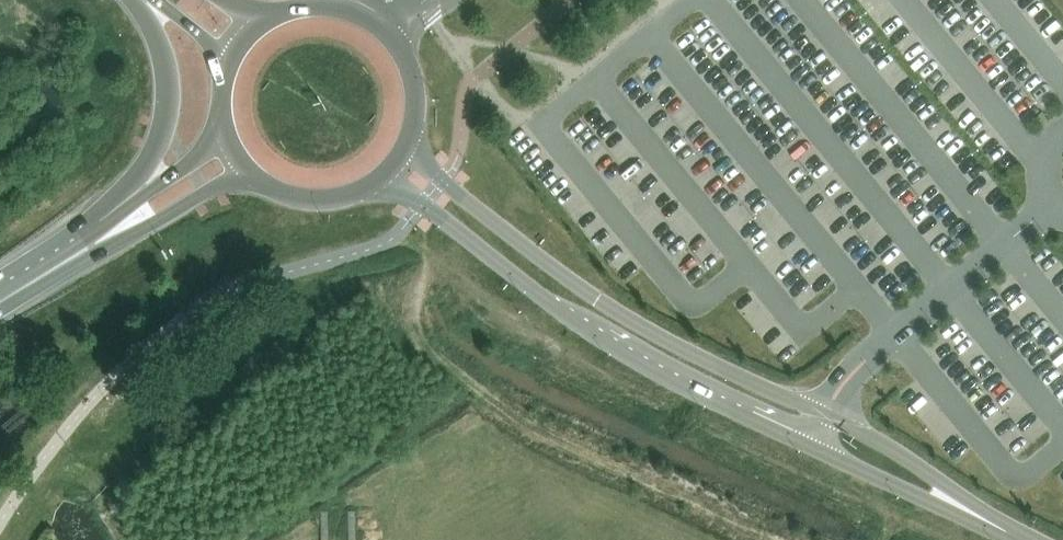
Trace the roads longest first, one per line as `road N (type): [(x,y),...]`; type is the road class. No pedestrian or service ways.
road 1 (secondary): [(379,177),(612,346),(678,384),(1019,539)]
road 2 (secondary): [(1019,539),(854,430),(602,303),(489,221),(415,154),(408,138)]
road 3 (primary): [(137,0),(164,65),(161,130),(143,166),(94,215),(65,262)]
road 4 (primary): [(408,138),(411,74),(379,27),(327,6),(264,22)]
road 5 (primary): [(226,130),(145,192),(104,238)]
road 6 (primary): [(104,238),(161,219),(251,171)]
road 7 (primary): [(251,171),(286,193),(318,198),(379,177)]

